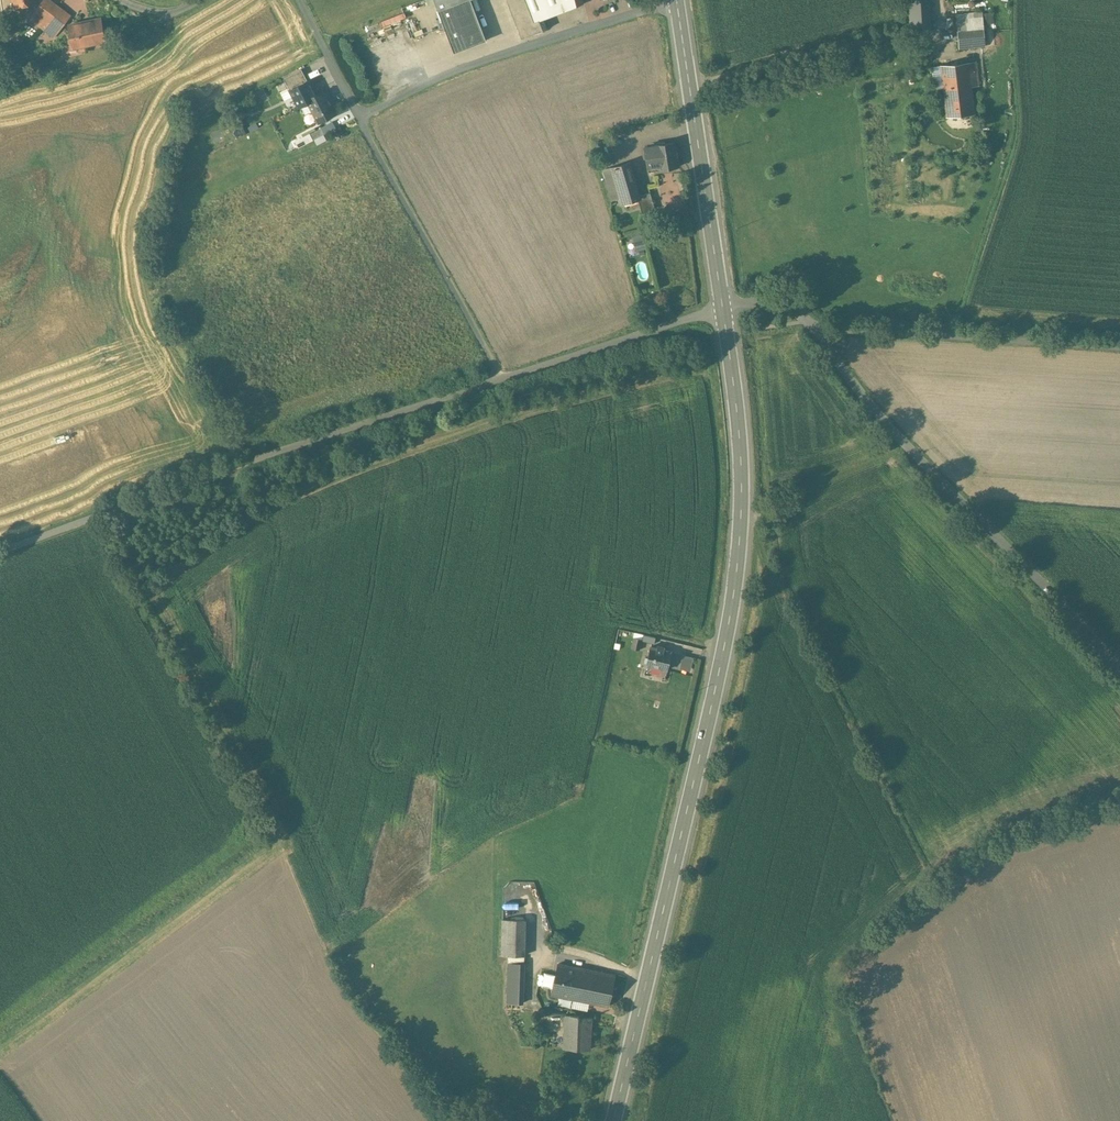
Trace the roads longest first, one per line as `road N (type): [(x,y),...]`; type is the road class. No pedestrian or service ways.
road 1 (primary): [(723,311),(737,412),(734,587),(614,1120)]
road 2 (unclassified): [(723,311),(243,464),(0,552)]
road 3 (unclassified): [(1119,669),(901,443),(805,322),(771,304),(723,311)]
road 4 (primary): [(723,311),(676,0)]
road 5 (track): [(1119,348),(811,329)]

